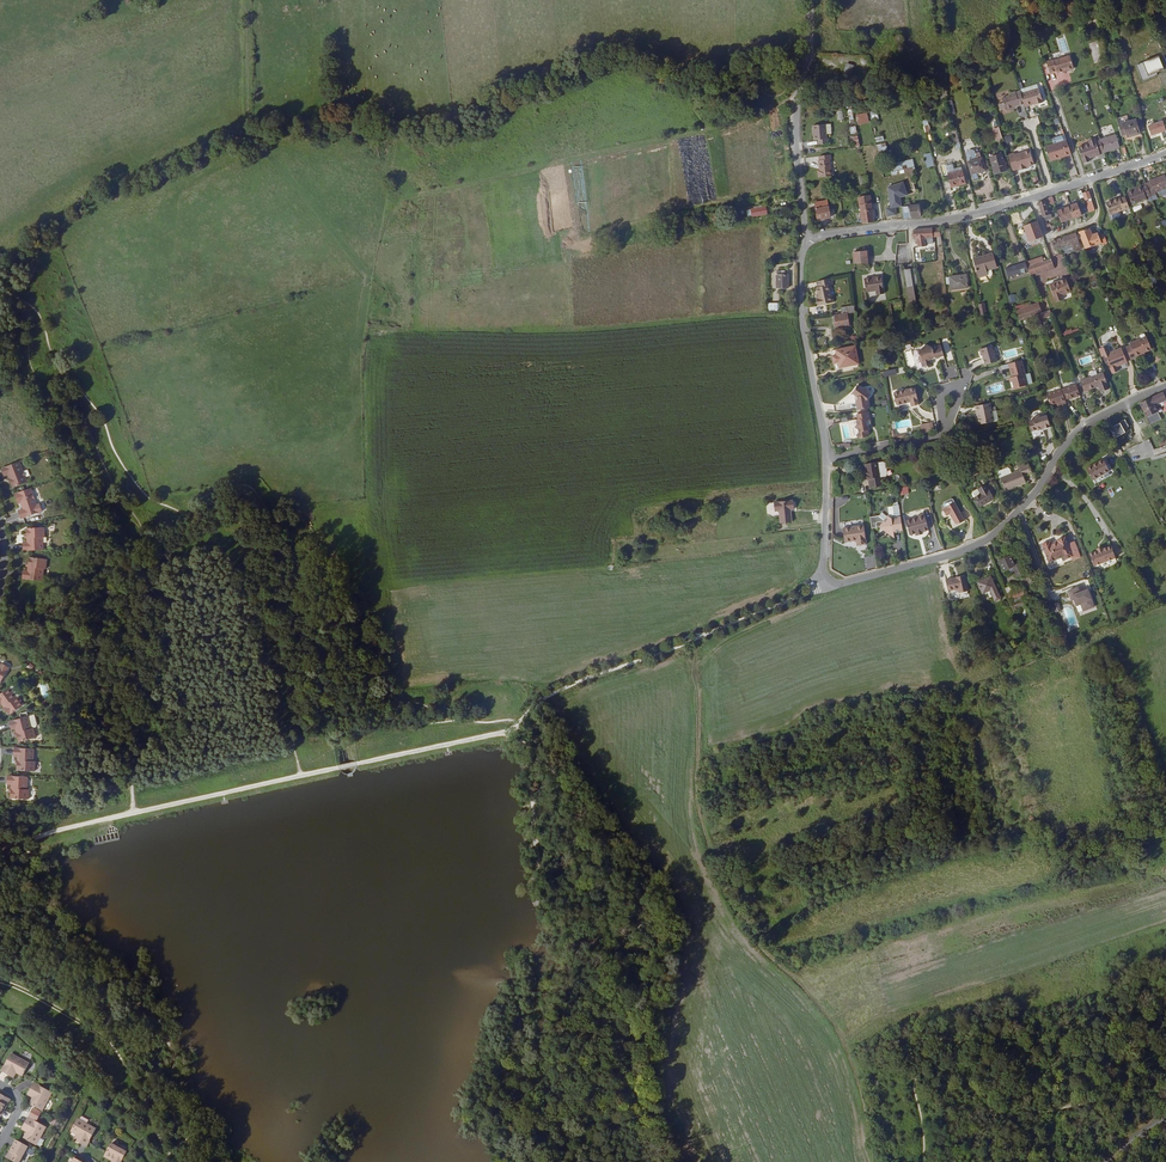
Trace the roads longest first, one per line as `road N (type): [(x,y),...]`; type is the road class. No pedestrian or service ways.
road 1 (track): [(692,640),(703,709),(697,805),(705,848),(754,937),(850,1050),(871,1137),(897,1161)]
road 2 (unclassified): [(829,580),(861,579),(982,540),(1027,503),(1076,430),(1165,387)]
road 3 (unclassified): [(815,236),(968,214),(1165,153)]
road 4 (track): [(529,715),(547,696),(829,580)]
road 5 (unclassified): [(815,236),(805,218),(794,106),(809,50),(808,0)]
road 6 (unclassified): [(826,459),(802,310),(802,252),(815,236)]
road 7 (track): [(529,715),(503,733),(360,764)]
road 8 (residential): [(826,459),(927,439),(943,427)]
road 9 (unclassified): [(829,580),(826,459)]

